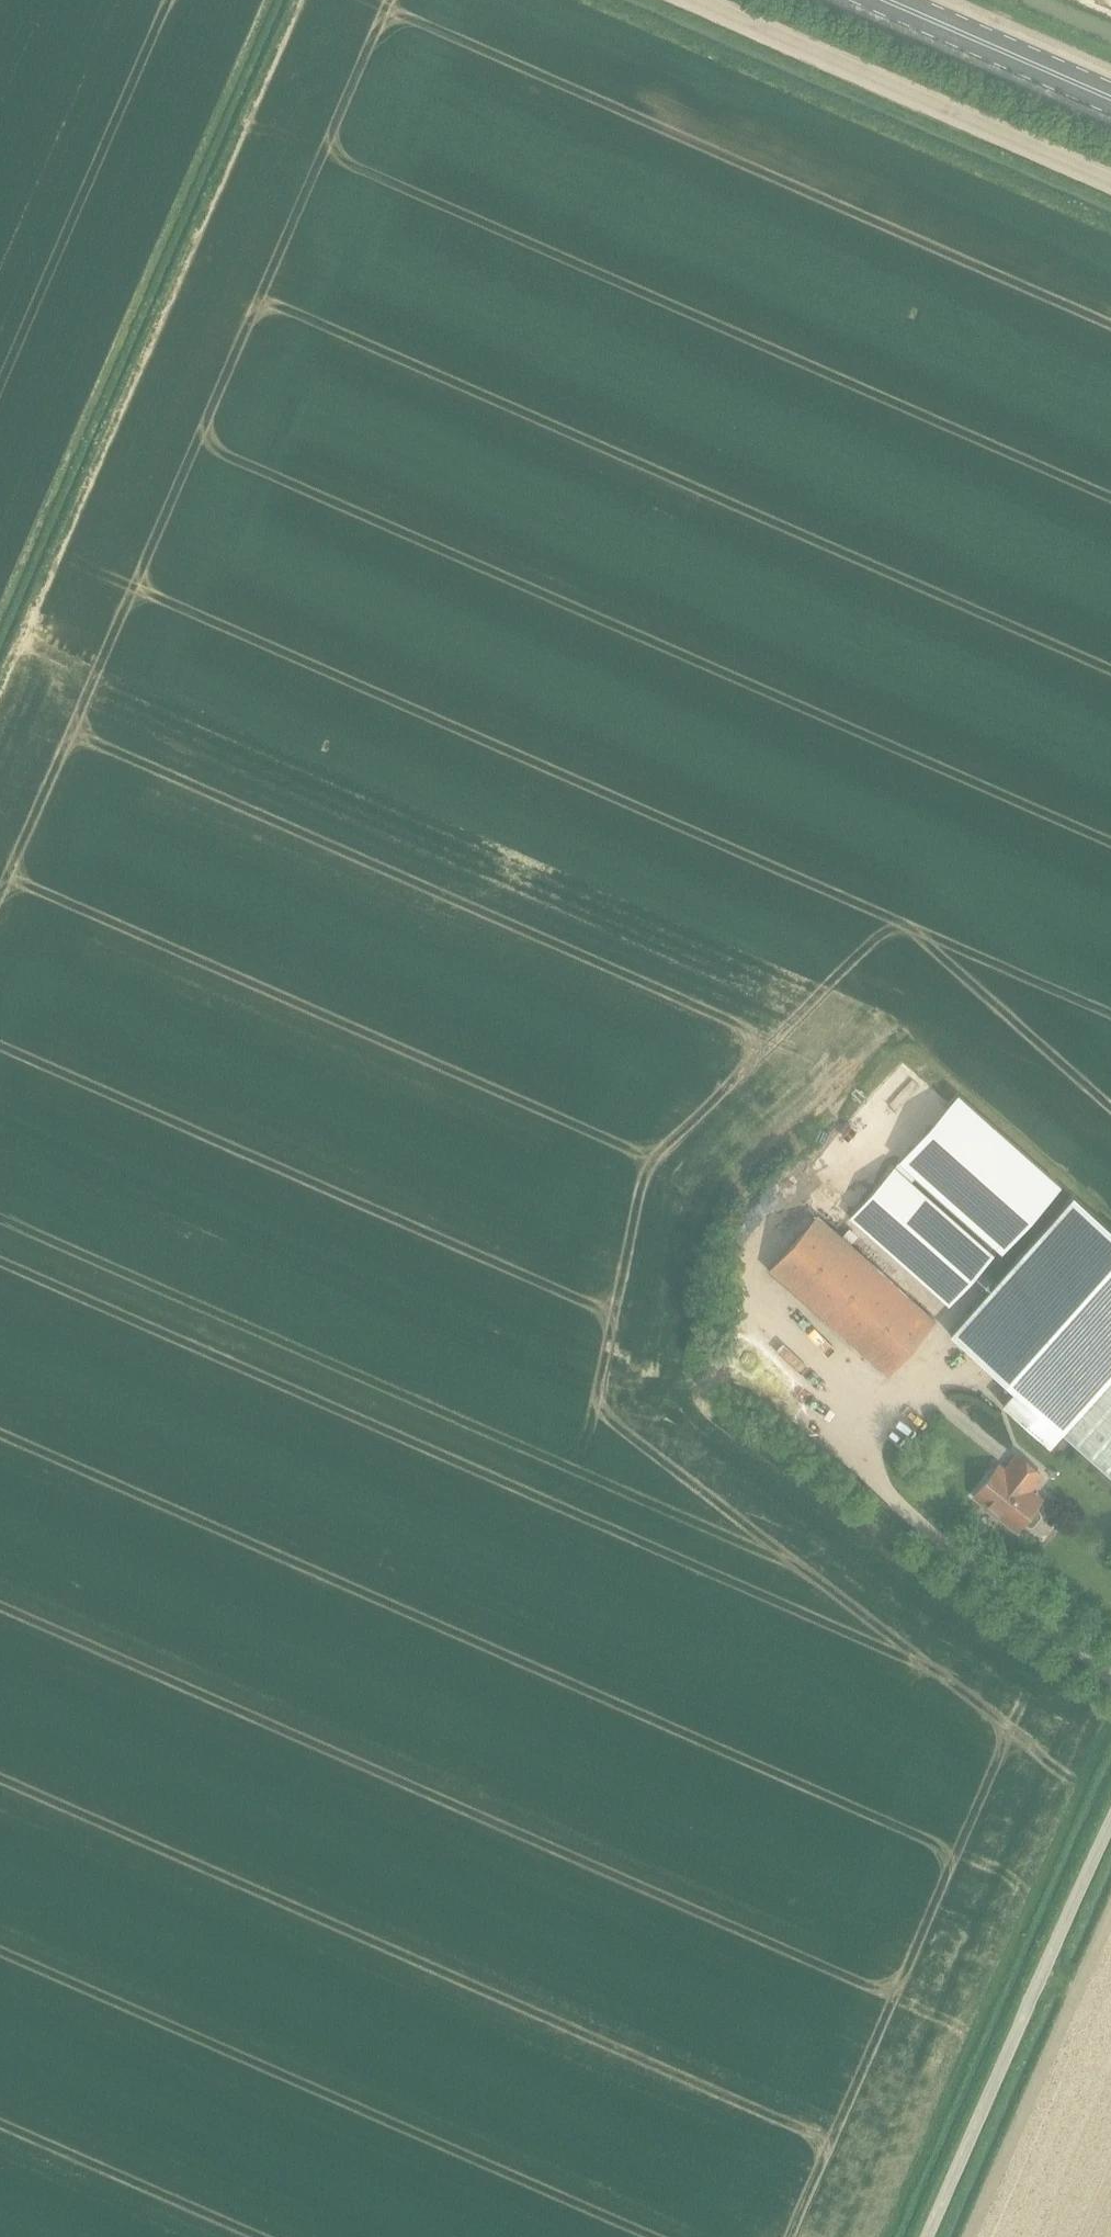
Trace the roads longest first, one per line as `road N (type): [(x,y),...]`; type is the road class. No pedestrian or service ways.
road 1 (unclassified): [(1110,187),(689,0)]
road 2 (unclassified): [(944,2236),(1110,1855)]
road 3 (primary): [(1110,100),(883,0)]

